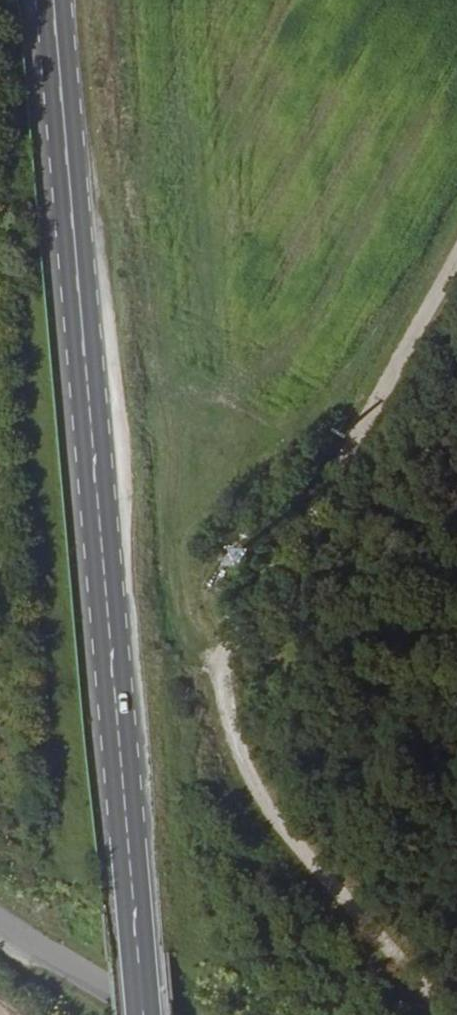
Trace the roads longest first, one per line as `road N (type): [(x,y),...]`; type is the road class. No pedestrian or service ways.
road 1 (primary): [(144,1014),(53,0)]
road 2 (track): [(456,255),(228,666),(228,720),(253,791),(456,1014)]
road 3 (residential): [(144,1014),(0,927)]

